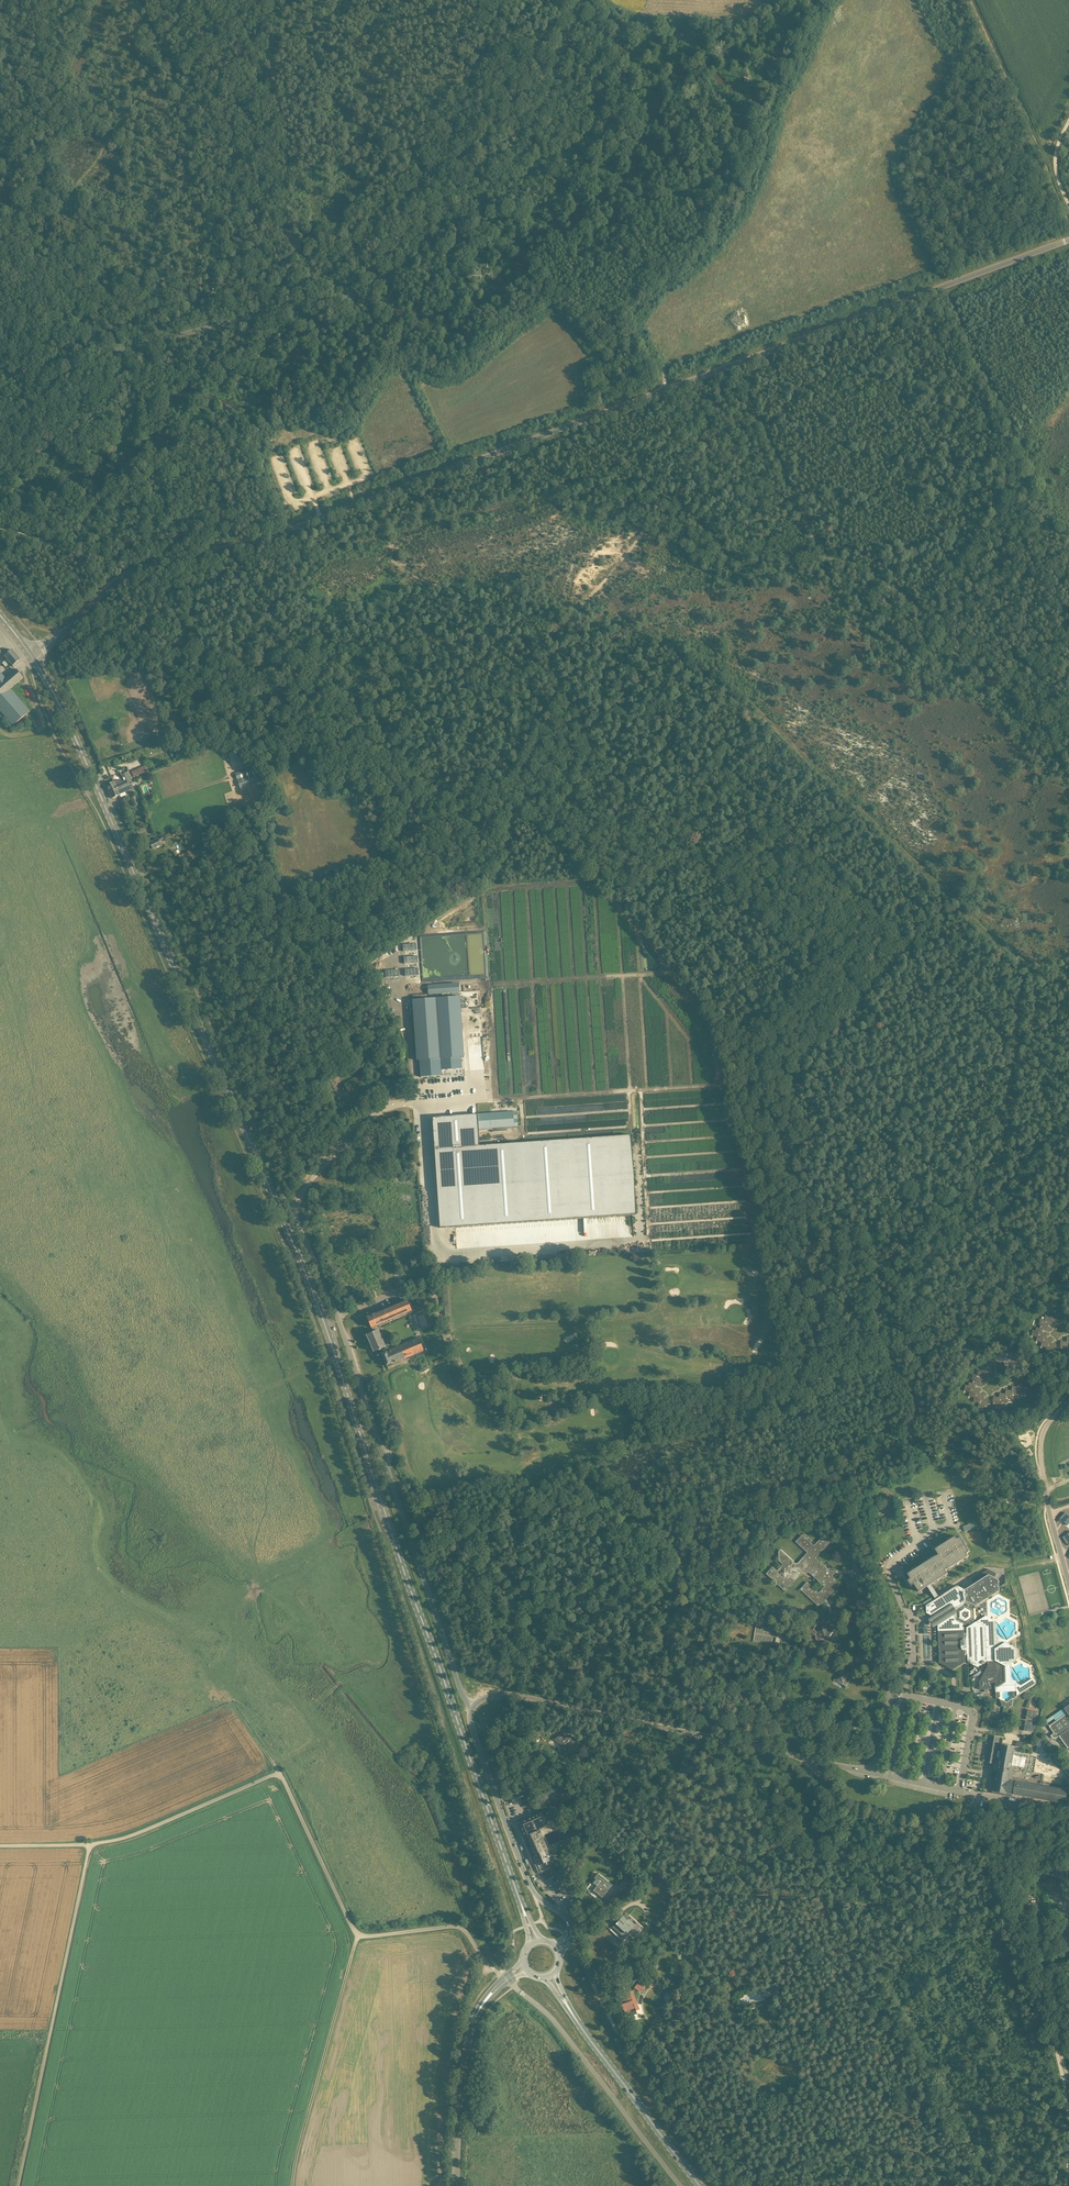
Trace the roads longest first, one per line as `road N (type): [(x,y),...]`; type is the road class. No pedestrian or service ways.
road 1 (primary): [(510,1875),(308,1277),(70,725),(34,660)]
road 2 (unclassified): [(67,630),(136,570),(322,519),(1068,240)]
road 3 (unclassified): [(506,1979),(461,1928),(358,1935),(279,1774),(132,1836),(90,1844)]
road 4 (track): [(731,765),(1050,1083)]
road 5 (track): [(90,1844),(17,2185)]
road 6 (track): [(425,1102),(436,1252),(631,1240)]
road 7 (track): [(1013,1918),(673,1887)]
road 8 (track): [(731,765),(770,722),(955,906)]
road 9 (track): [(497,698),(424,687),(382,699),(184,709)]
road 10 (unclassified): [(557,1949),(571,1925),(527,1878),(471,1727),(473,1706)]
road 11 (unclassified): [(506,1979),(556,2024),(681,2185)]
road 12 (track): [(757,2185),(691,2093),(619,2032),(591,1979)]
road 13 (unclassified): [(473,1706),(461,1692),(383,1456)]
road 14 (track): [(687,513),(647,537),(497,698)]
road 15 (track): [(358,1935),(291,2185)]
road 16 (track): [(497,698),(687,729),(731,765)]
road 17 (unclassified): [(514,1378),(466,1371),(426,1282),(338,1317)]
road 18 (unclassified): [(698,1735),(513,1695),(473,1706)]
road 19 (tertiary): [(457,2185),(472,2029),(506,1979)]
road 20 (track): [(821,555),(736,364)]
road 21 (unclassified): [(1041,1999),(978,1805)]
road 22 (unclassified): [(978,1805),(922,1824),(876,1819),(838,1796),(812,1761)]
road 23 (track): [(0,529),(107,558),(184,544)]
road 24 (primary): [(700,2185),(587,2035)]
road 25 (track): [(955,906),(1016,965),(1018,1051)]
road 26 (track): [(184,709),(190,557)]
road 27 (unclassified): [(383,1456),(338,1317)]

